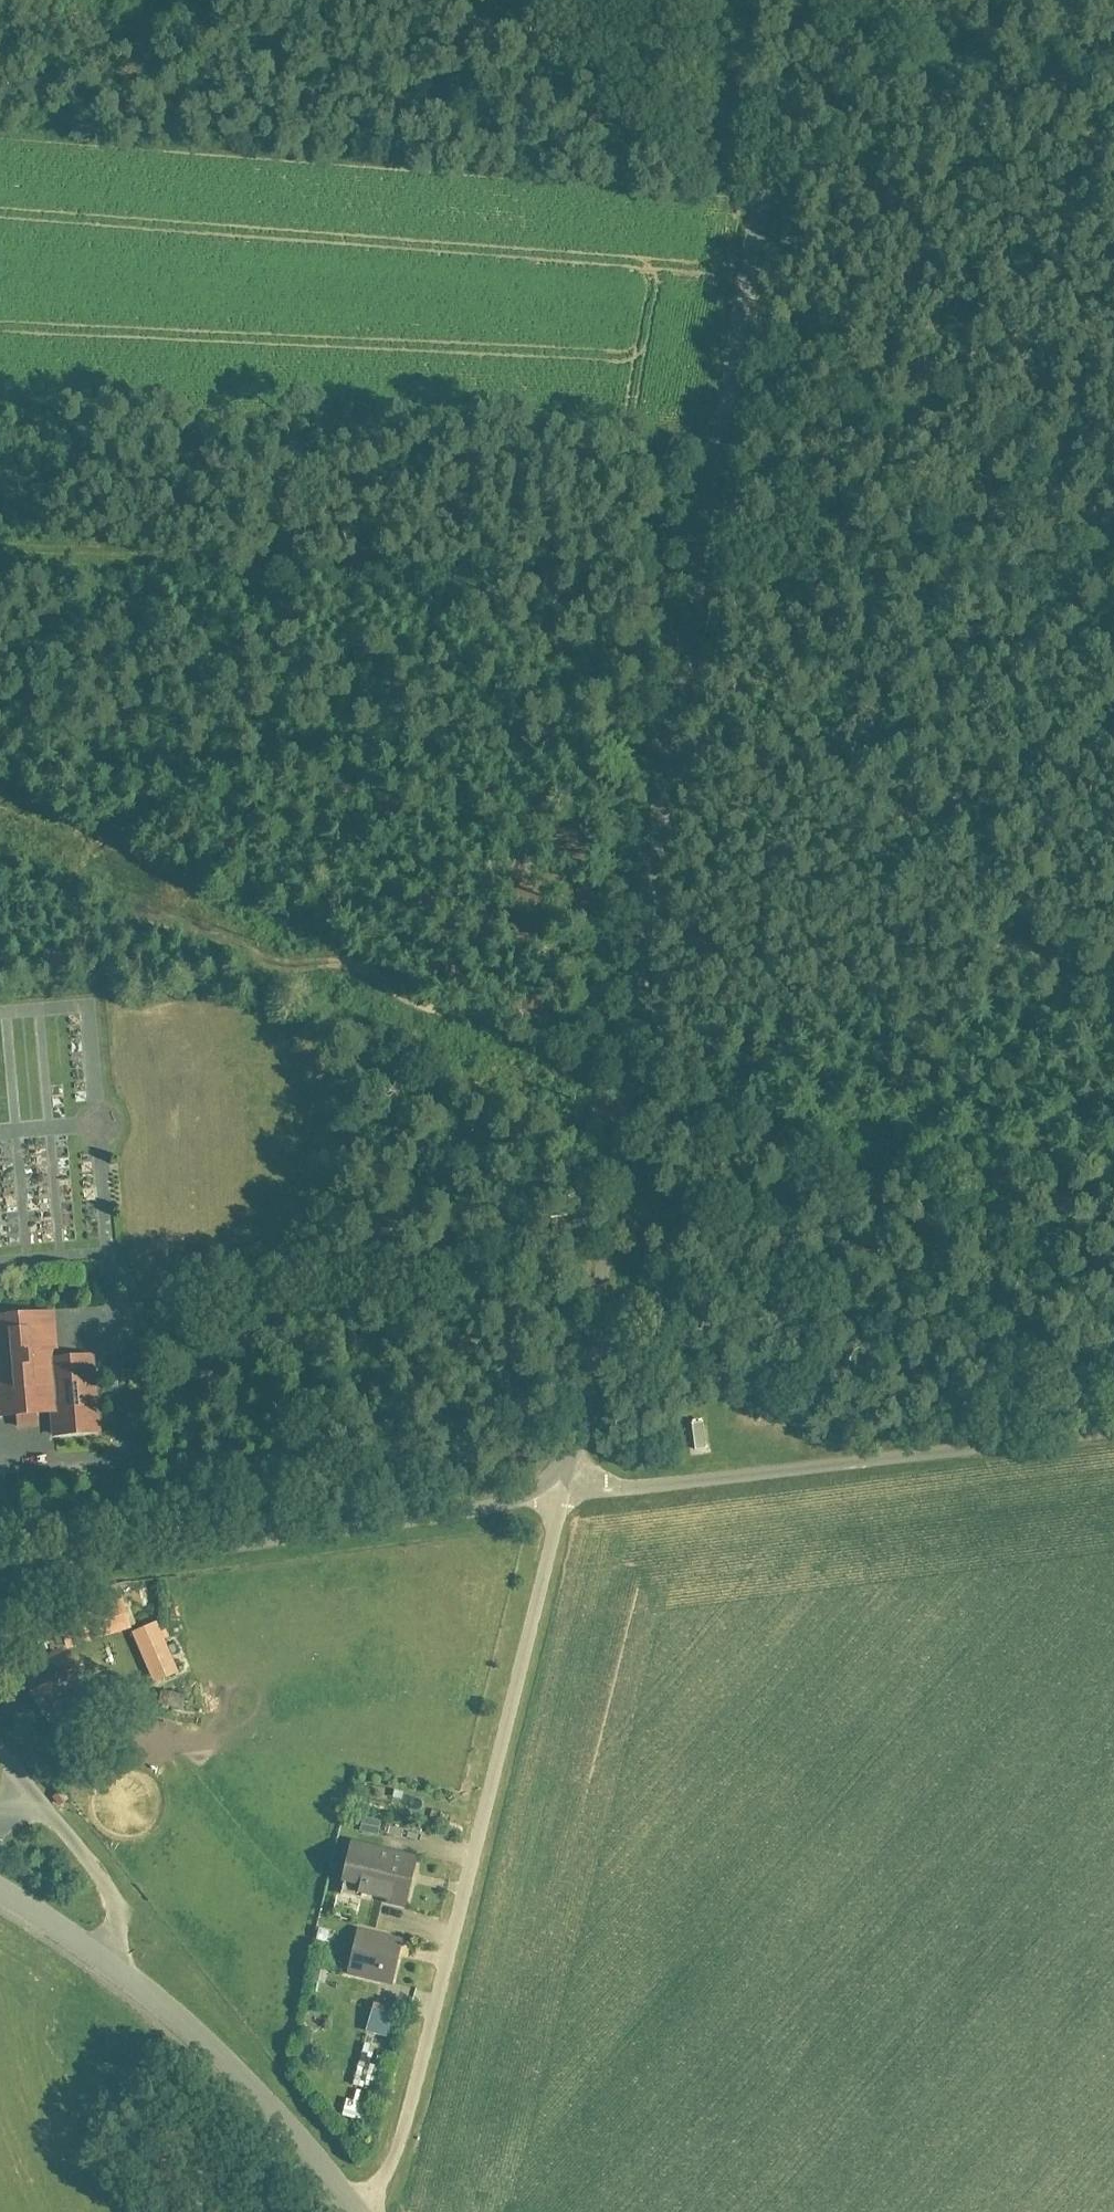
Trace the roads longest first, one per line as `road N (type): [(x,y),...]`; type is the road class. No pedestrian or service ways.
road 1 (unclassified): [(788,0),(569,1493)]
road 2 (unclassified): [(569,1493),(408,2120),(366,2211)]
road 3 (unclassified): [(0,1583),(569,1493)]
road 4 (unclassified): [(569,1493),(1113,1426)]
road 5 (tertiary): [(360,2211),(163,2009),(0,1888)]

